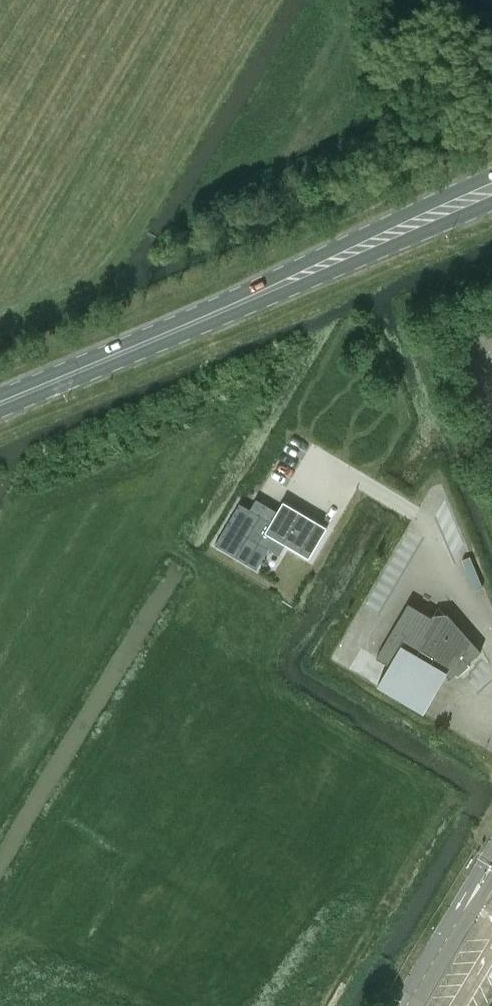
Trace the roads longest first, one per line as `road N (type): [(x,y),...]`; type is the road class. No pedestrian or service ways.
road 1 (primary): [(0,400),(453,206)]

